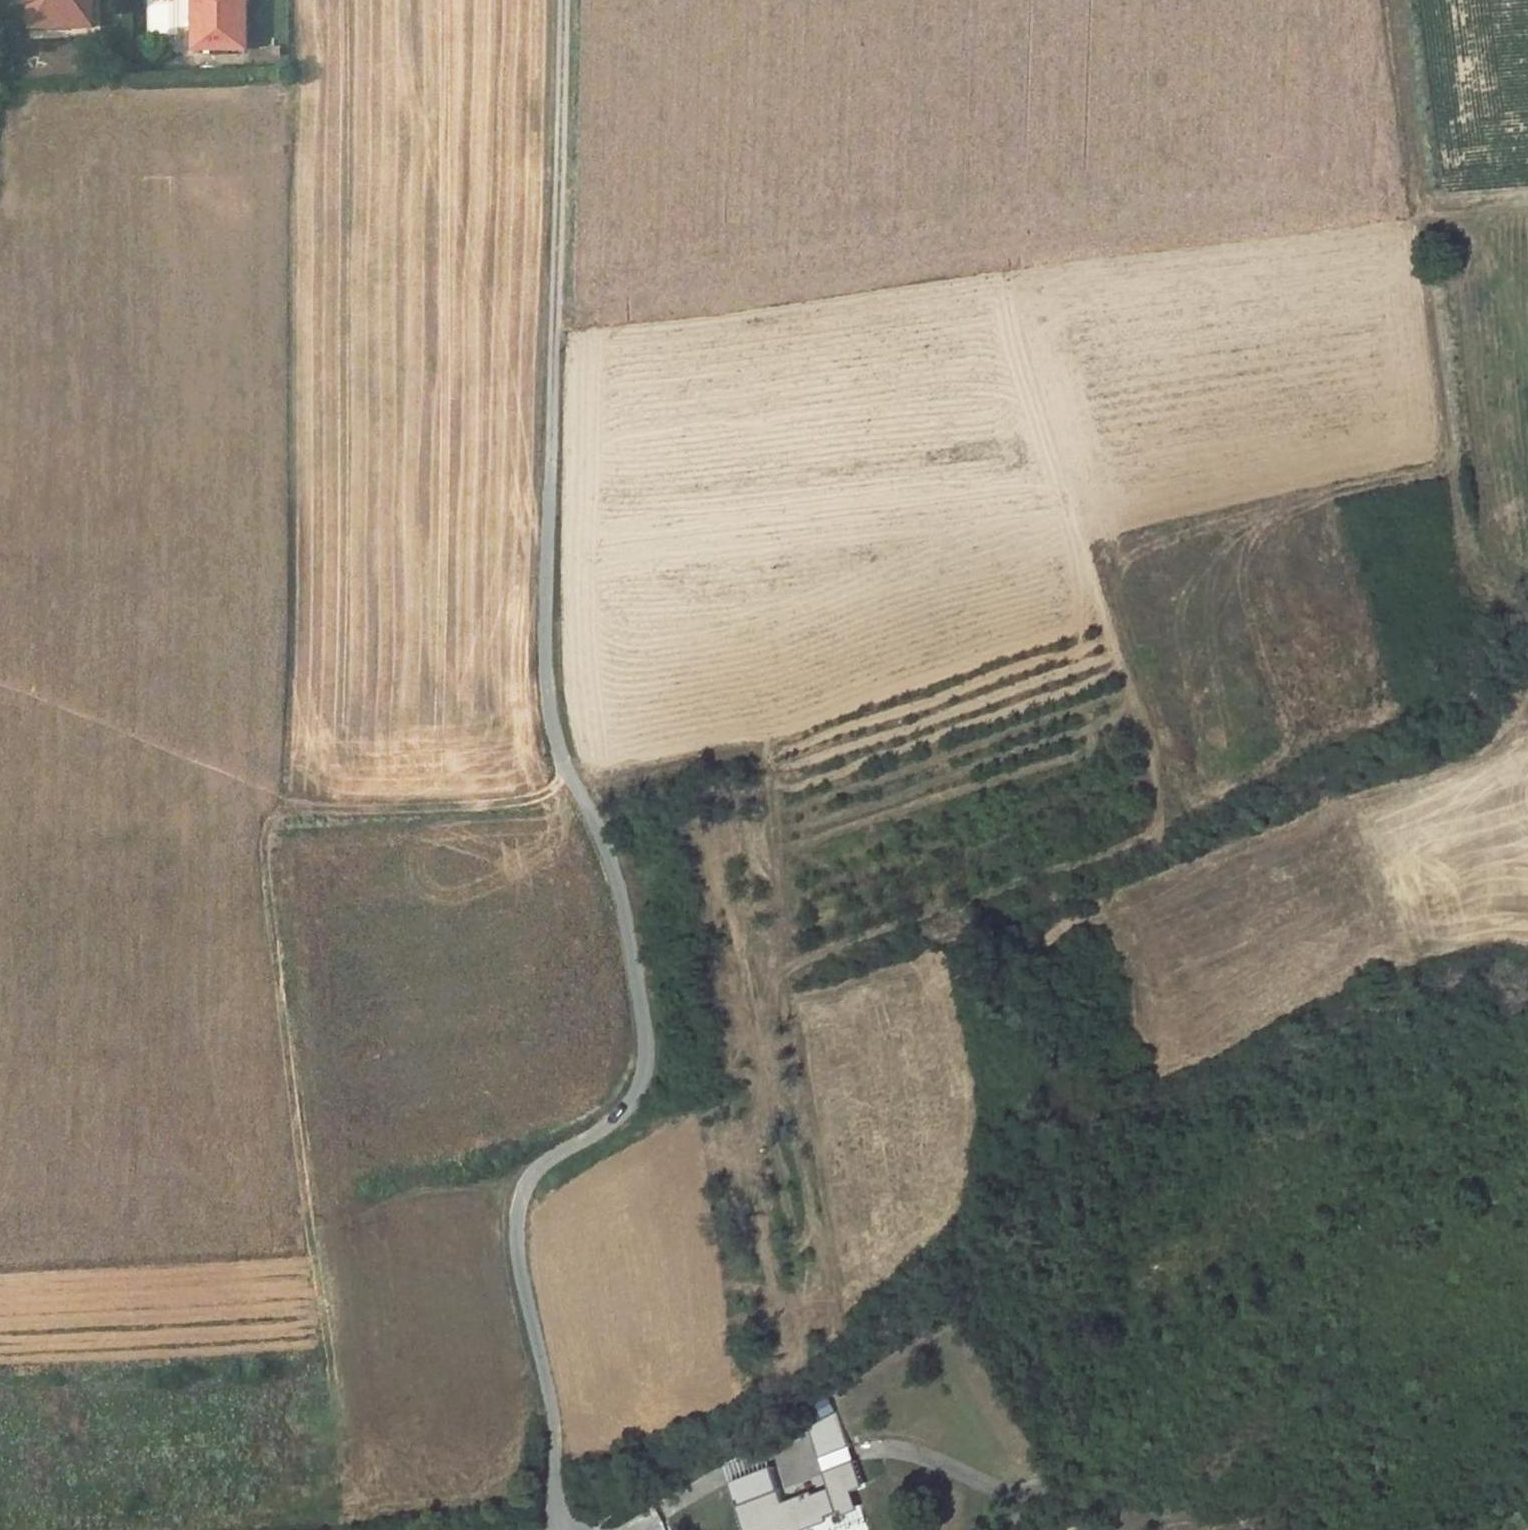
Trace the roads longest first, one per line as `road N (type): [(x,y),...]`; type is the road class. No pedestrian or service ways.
road 1 (unclassified): [(564,1508),(517,1238),(526,1179),(625,1111),(646,1067),(593,834),(557,754),(547,705),(561,0)]
road 2 (track): [(1480,602),(1451,446),(1401,0)]

